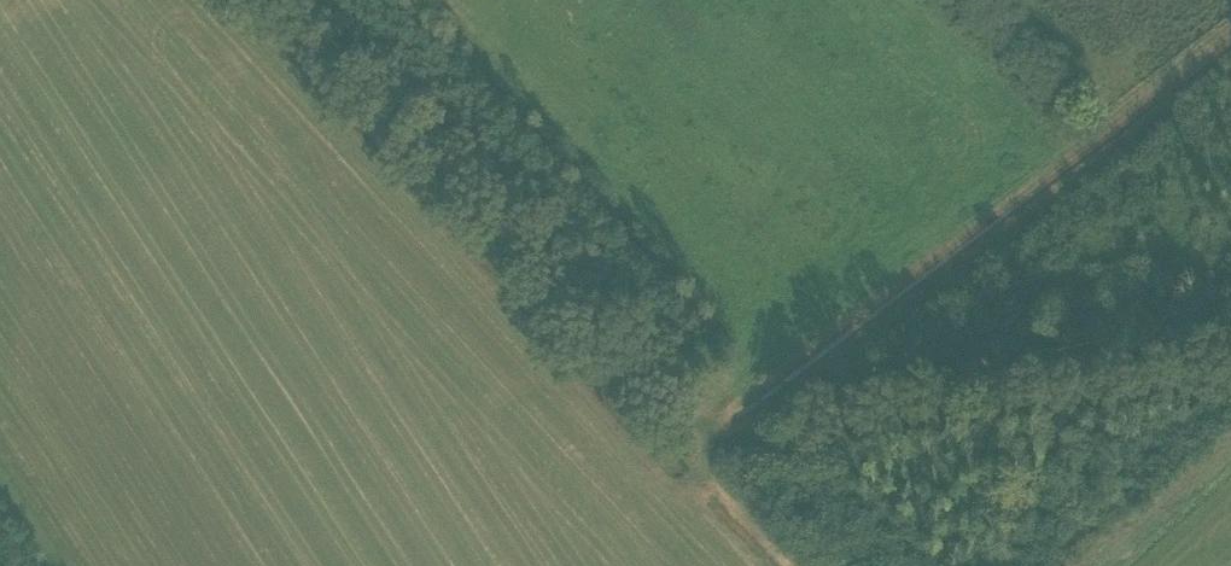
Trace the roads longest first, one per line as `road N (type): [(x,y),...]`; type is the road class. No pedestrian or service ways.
road 1 (track): [(680,496),(235,0)]
road 2 (track): [(708,447),(309,0)]
road 3 (track): [(708,447),(1230,362)]
road 4 (track): [(798,565),(712,469)]

